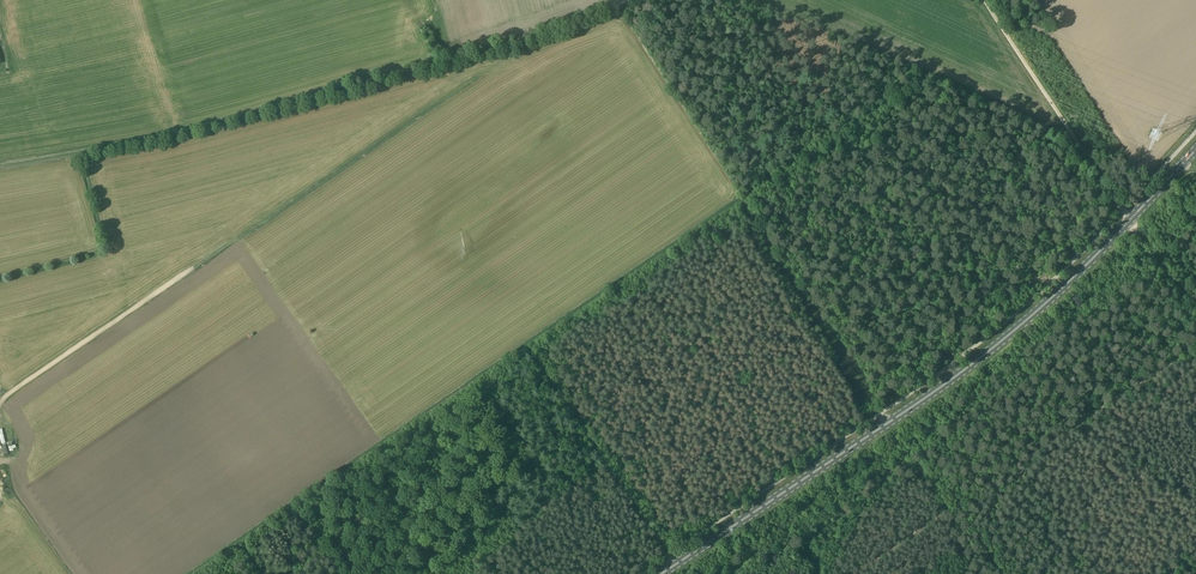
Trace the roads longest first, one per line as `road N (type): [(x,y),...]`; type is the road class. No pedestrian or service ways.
road 1 (primary): [(661,573),(1012,333),(1195,149)]
road 2 (track): [(0,399),(513,60)]
road 3 (track): [(857,573),(1195,341)]
road 4 (track): [(984,0),(1195,318)]

